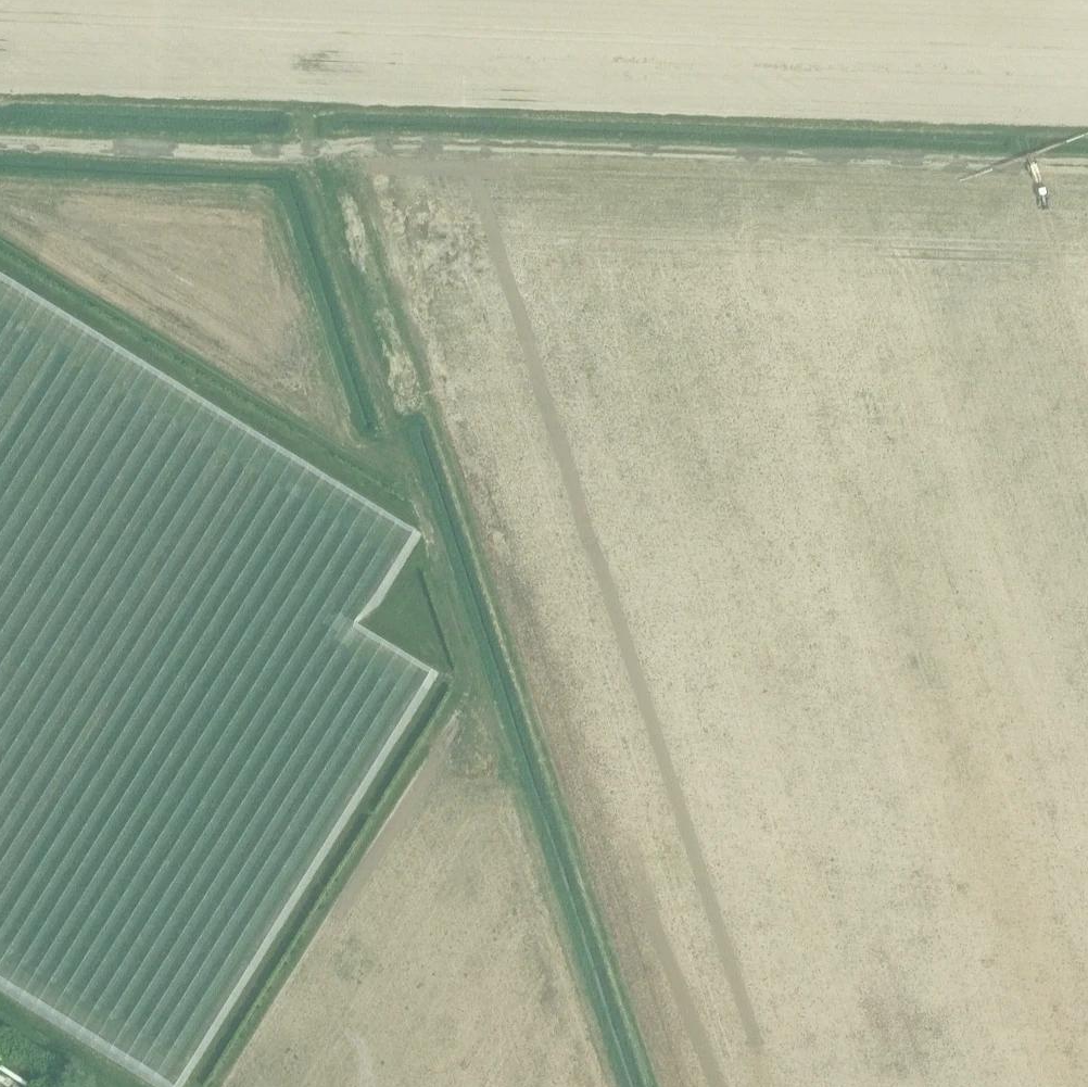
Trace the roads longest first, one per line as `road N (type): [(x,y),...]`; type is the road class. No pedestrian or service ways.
road 1 (track): [(392,421),(309,166),(299,158),(0,140)]

